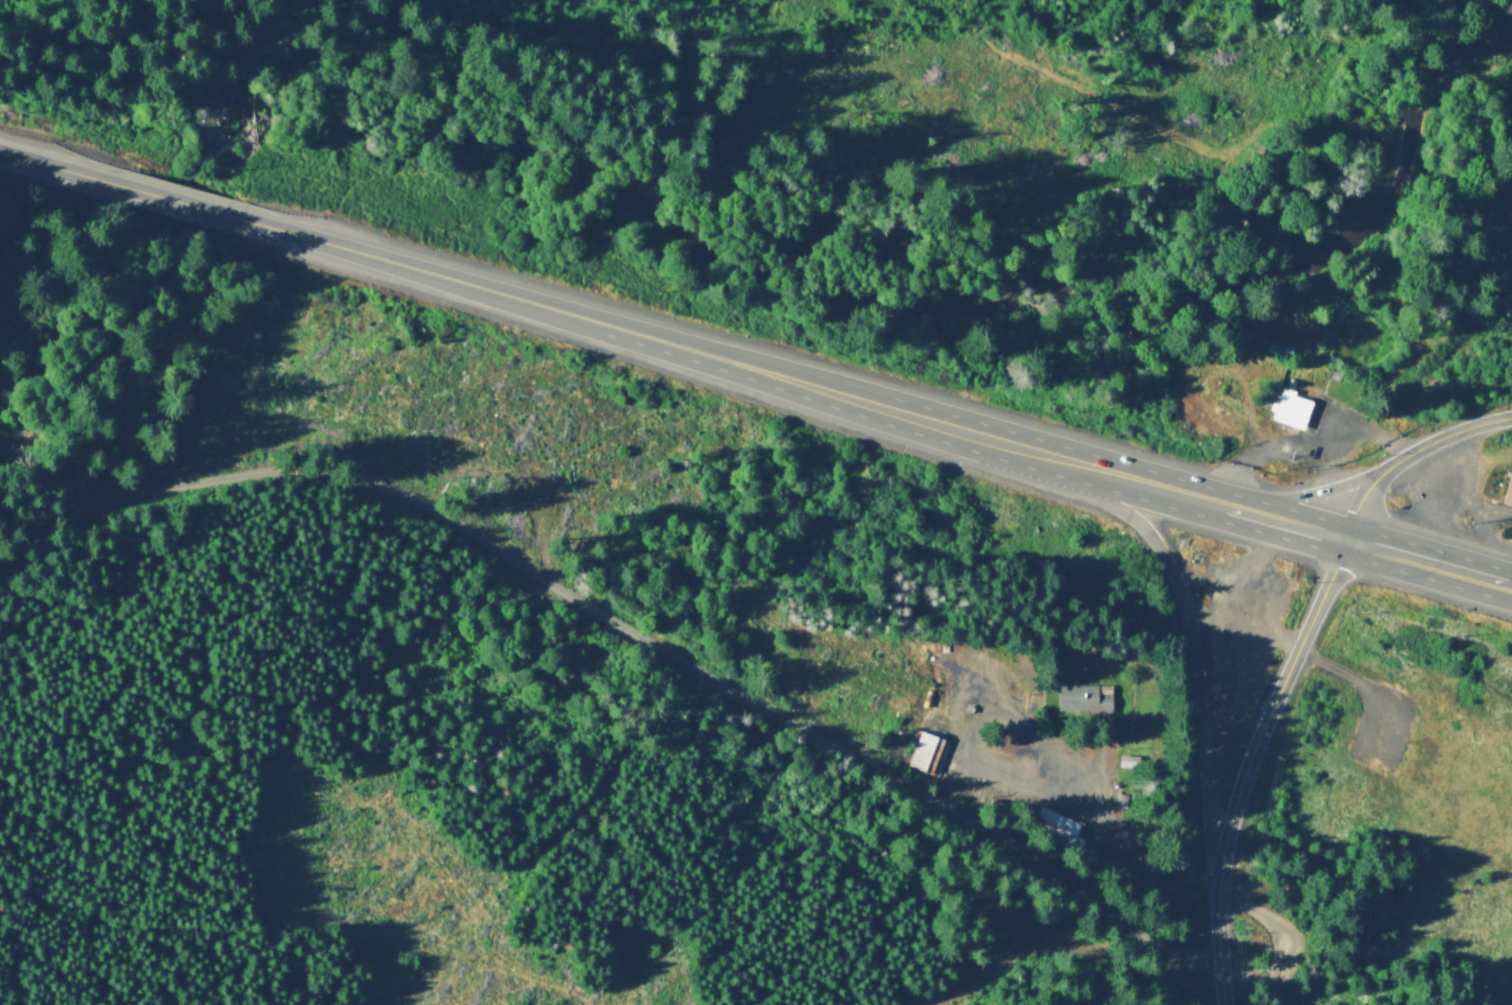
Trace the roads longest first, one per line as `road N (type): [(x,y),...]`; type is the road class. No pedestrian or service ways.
road 1 (track): [(0,515),(262,468),(327,468),(385,484),(994,831),(1160,946),(1222,965)]
road 2 (track): [(161,933),(363,927),(489,882),(542,855),(691,700),(740,692)]
road 3 (trunk): [(1057,455),(1137,520),(1172,568),(1189,617),(1219,879)]
road 4 (trunk): [(606,323),(244,220)]
road 5 (tertiary): [(1219,879),(1249,766),(1346,534)]
road 6 (trunk): [(891,406),(606,323)]
road 7 (track): [(1222,965),(1267,972),(1282,966),(1288,939),(1219,879)]
road 8 (trunk): [(1057,455),(891,406)]
road 9 (trunk): [(1382,469),(1300,493),(1215,498)]
road 10 (trunk): [(1505,579),(1346,534)]
road 11 (trunk): [(1215,498),(1057,455)]
road 12 (secondary): [(1382,469),(1450,433),(1511,415)]
road 13 (trunk): [(1346,534),(1215,498)]
road 14 (trunk): [(244,220),(121,185)]
road 15 (trunk): [(121,185),(0,150)]
road 16 (tertiary): [(1226,1004),(1219,879)]

